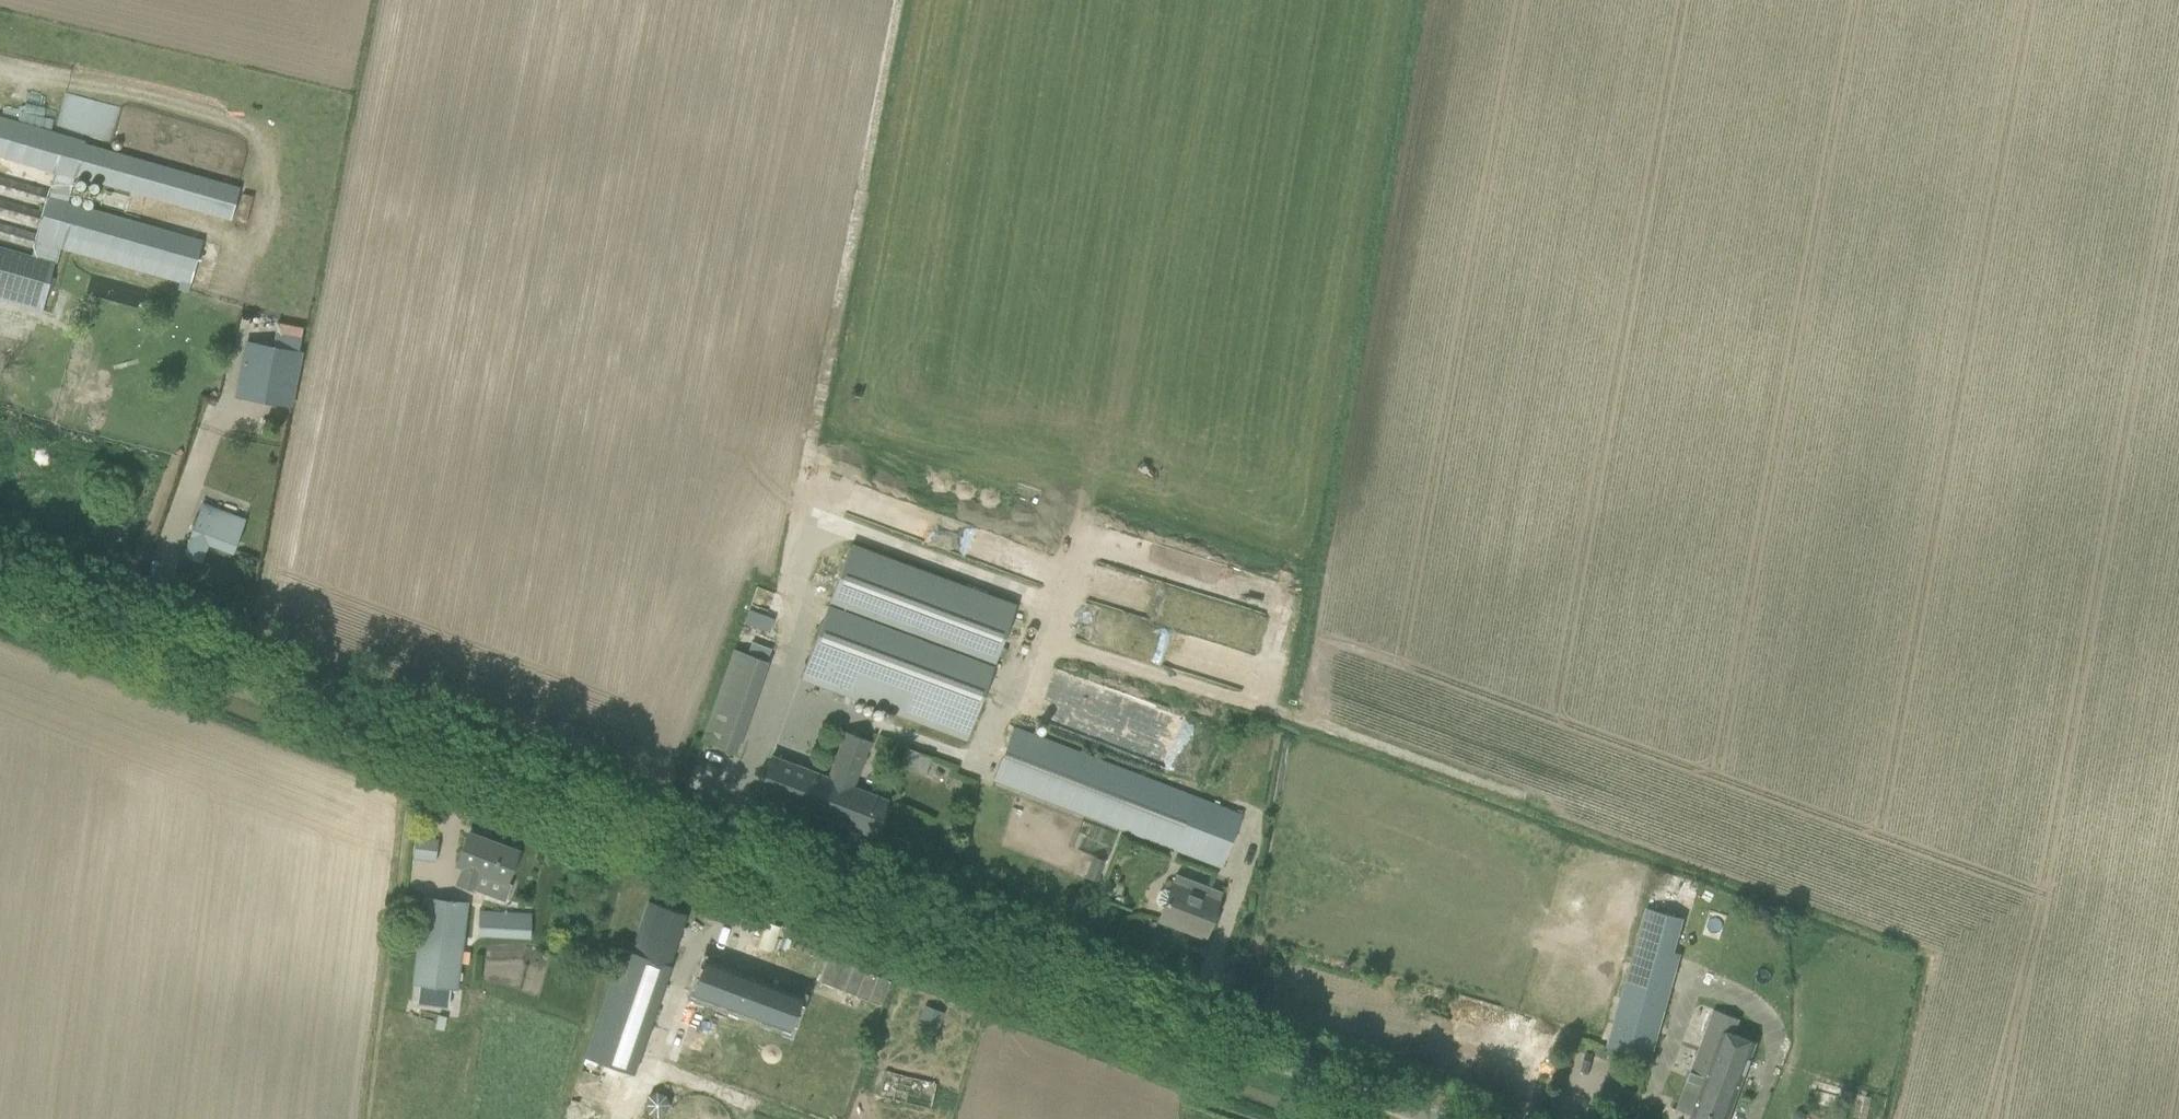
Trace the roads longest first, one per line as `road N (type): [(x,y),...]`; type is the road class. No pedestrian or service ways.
road 1 (unclassified): [(1412,1118),(0,584)]

